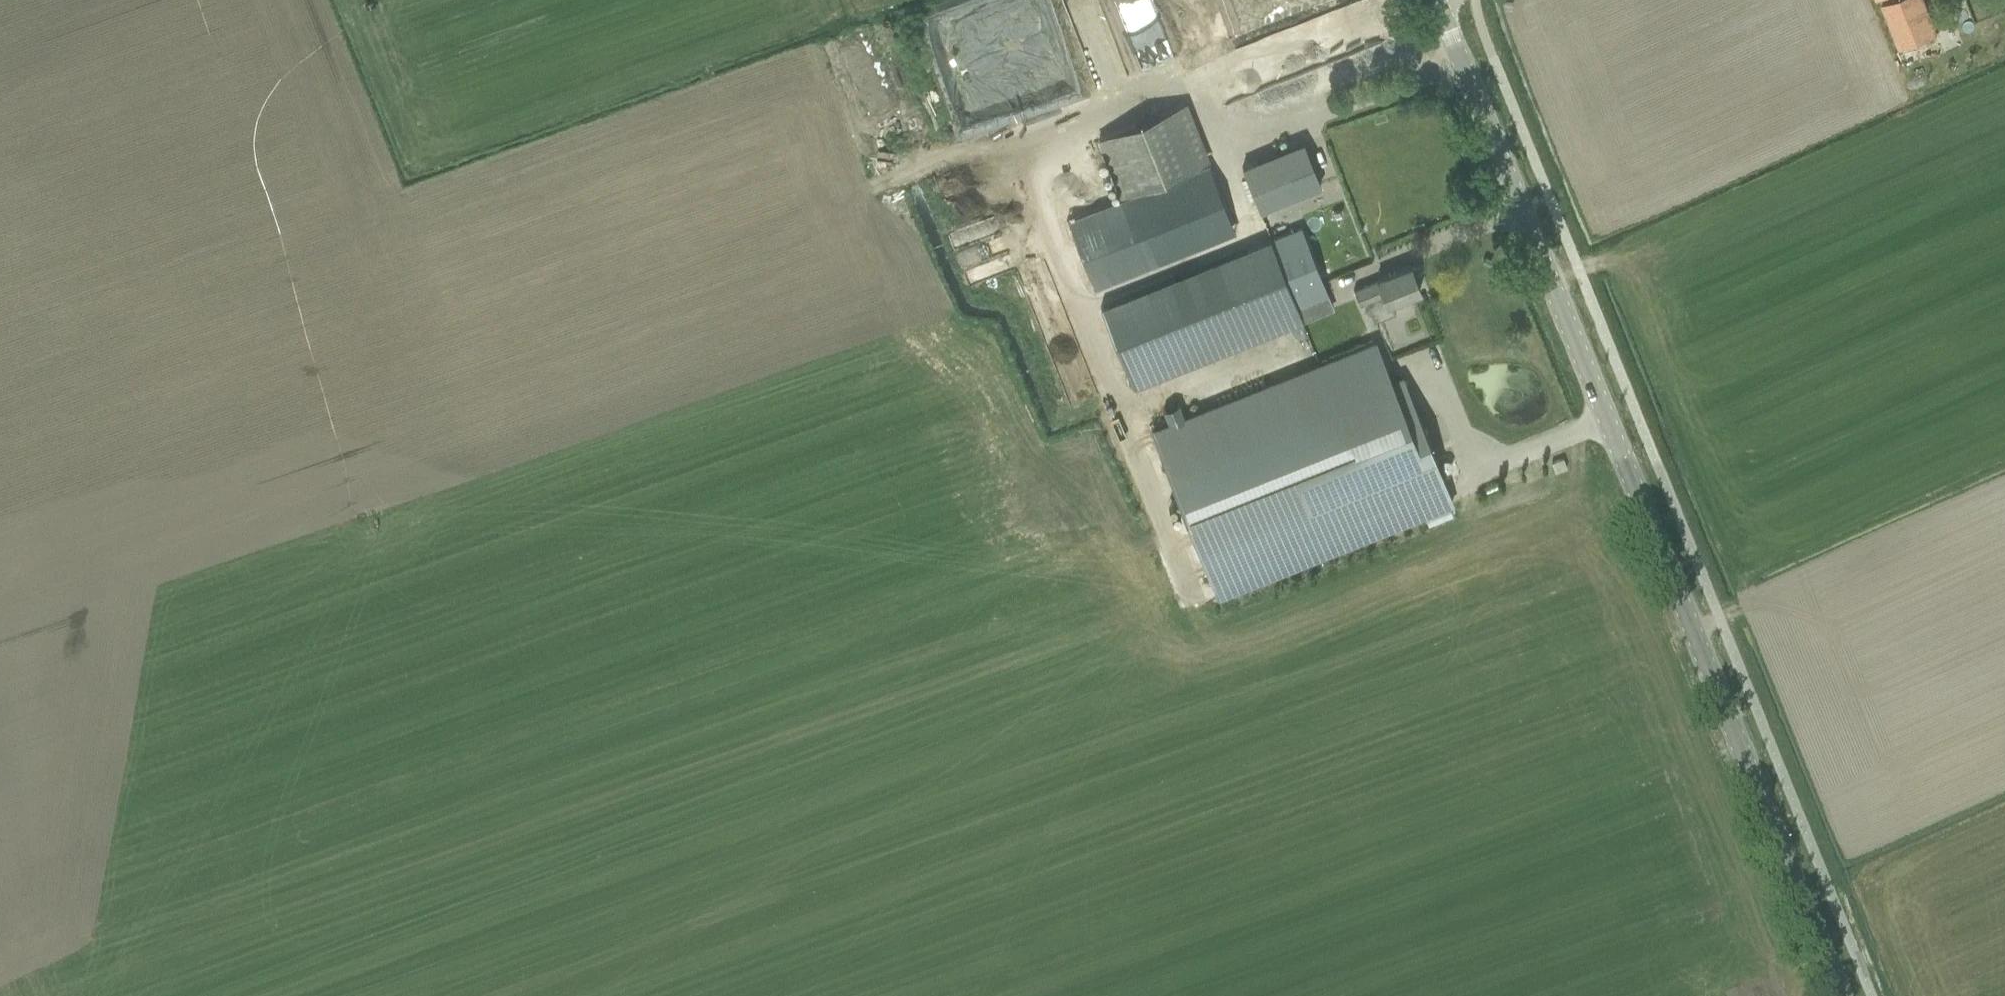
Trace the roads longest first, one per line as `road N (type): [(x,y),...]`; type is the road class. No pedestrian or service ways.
road 1 (tertiary): [(1838,995),(1437,0)]

